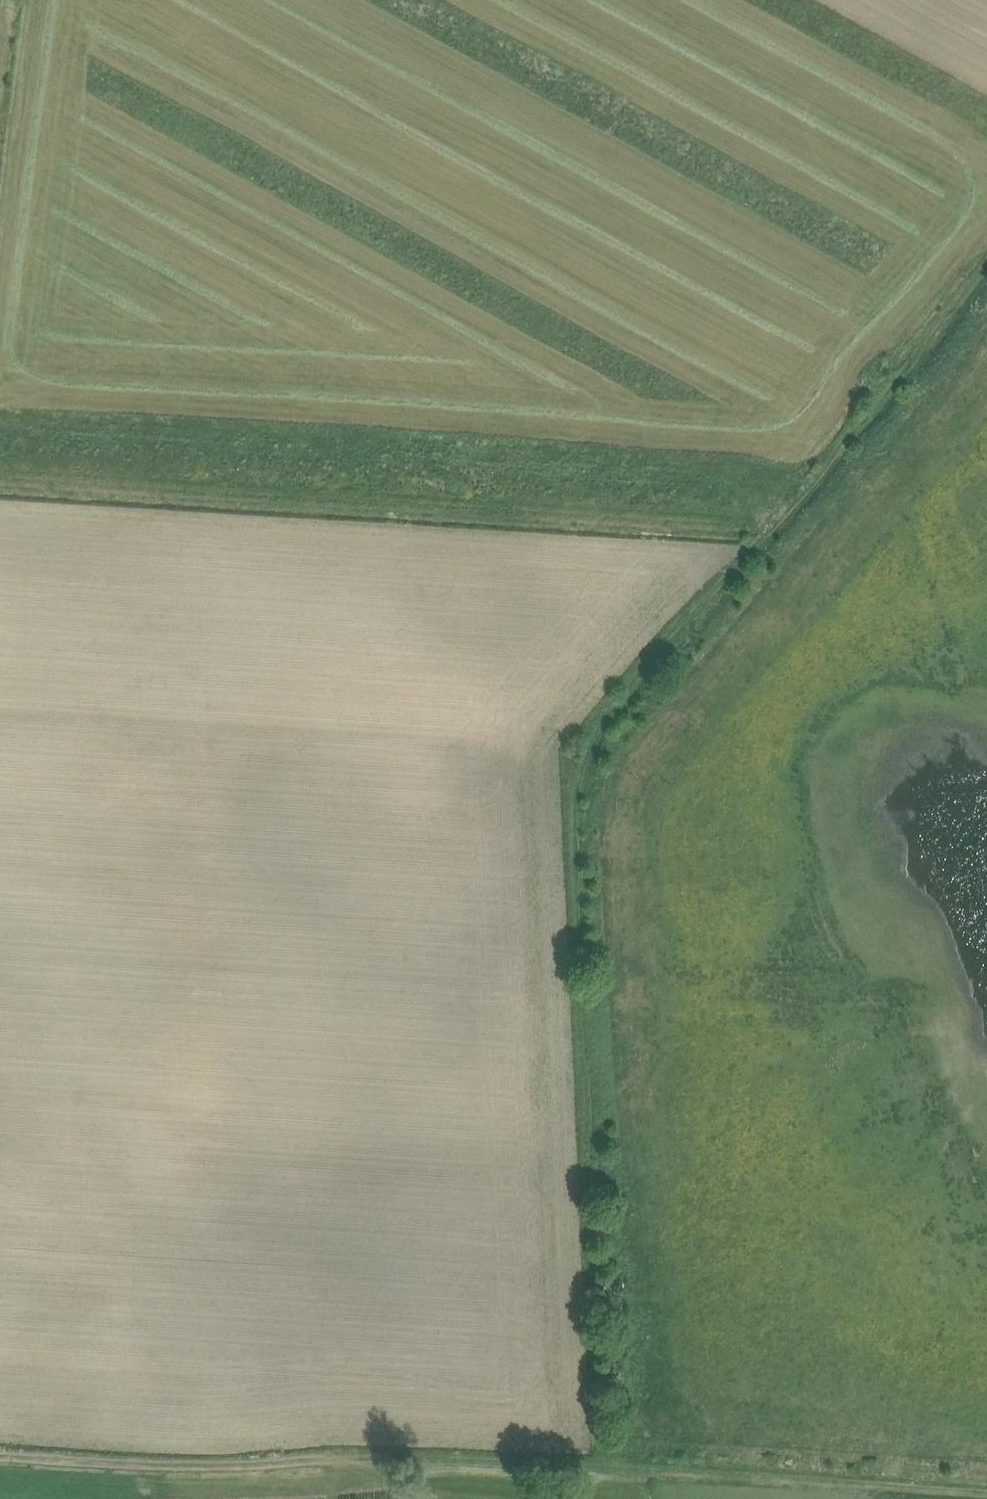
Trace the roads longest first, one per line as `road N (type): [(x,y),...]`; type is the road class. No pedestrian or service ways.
road 1 (track): [(606,1471),(573,758),(777,528),(986,268)]
road 2 (track): [(0,1456),(140,1466),(344,1456),(606,1471)]
road 3 (track): [(606,1471),(986,1493)]

